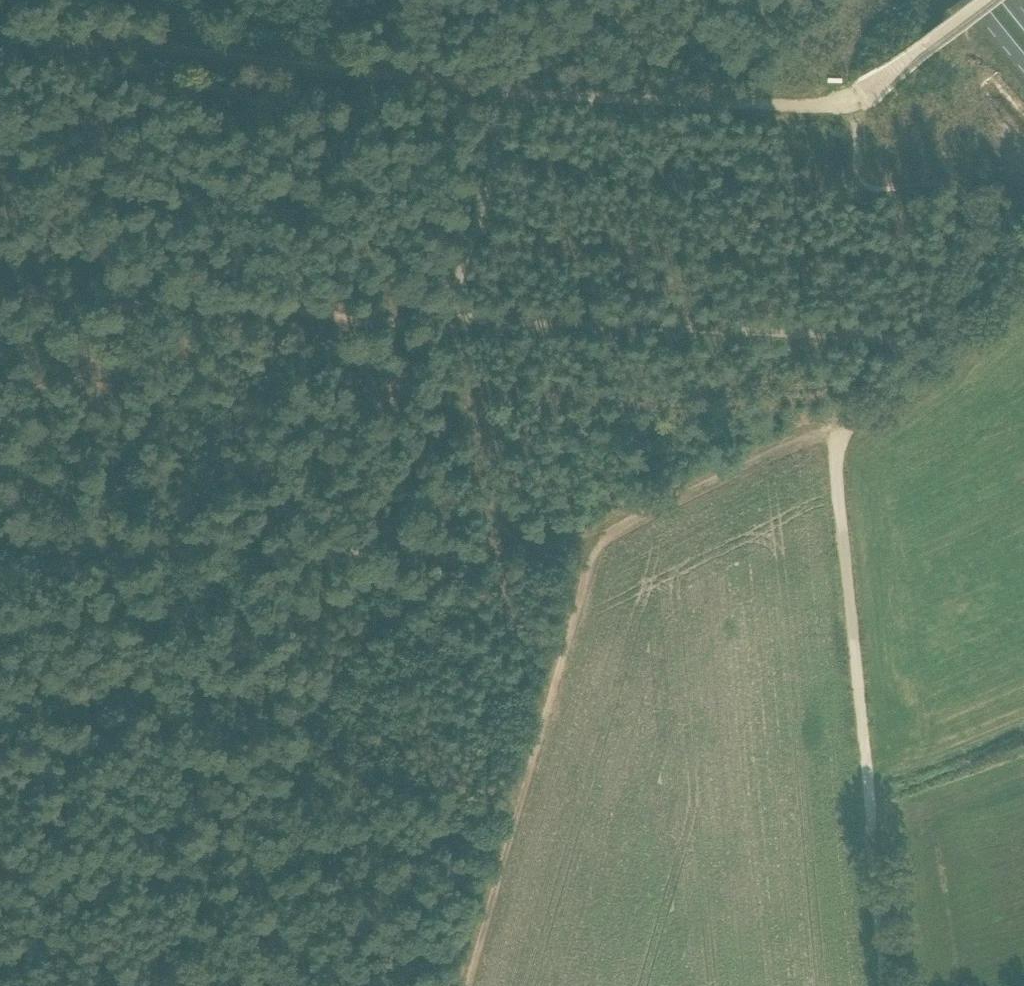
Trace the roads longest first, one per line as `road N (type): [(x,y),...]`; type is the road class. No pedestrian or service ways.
road 1 (track): [(0,38),(160,48),(507,91),(847,103)]
road 2 (track): [(831,435),(887,985)]
road 3 (track): [(908,362),(905,349),(889,340),(453,313)]
road 4 (track): [(595,538),(467,985)]
road 5 (track): [(0,300),(431,319),(453,313)]
road 6 (track): [(453,557),(0,549)]
road 7 (track): [(99,712),(277,737),(453,557)]
road 8 (track): [(847,103),(859,178),(869,187),(931,183),(945,187),(959,209),(942,289),(908,362)]
road 9 (track): [(0,952),(289,985)]
road 10 (track): [(831,435),(741,466),(595,538)]
road 11 (track): [(453,557),(428,388),(448,315)]
road 12 (track): [(453,313),(507,91)]
road 13 (track): [(595,538),(453,557)]

